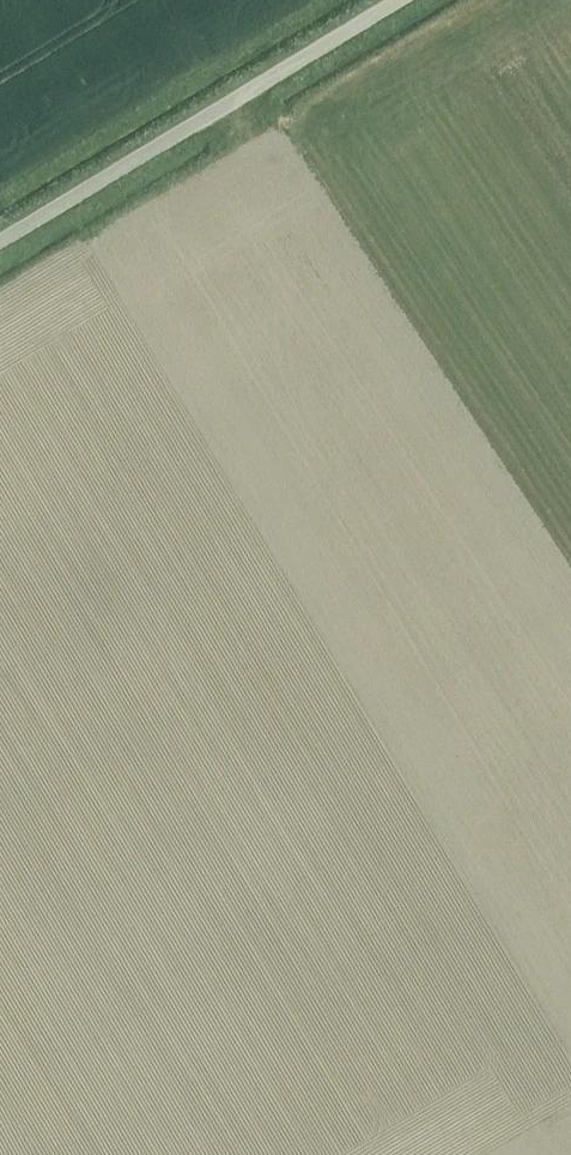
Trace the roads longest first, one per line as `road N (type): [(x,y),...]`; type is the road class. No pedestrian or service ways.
road 1 (unclassified): [(0,241),(398,0)]

